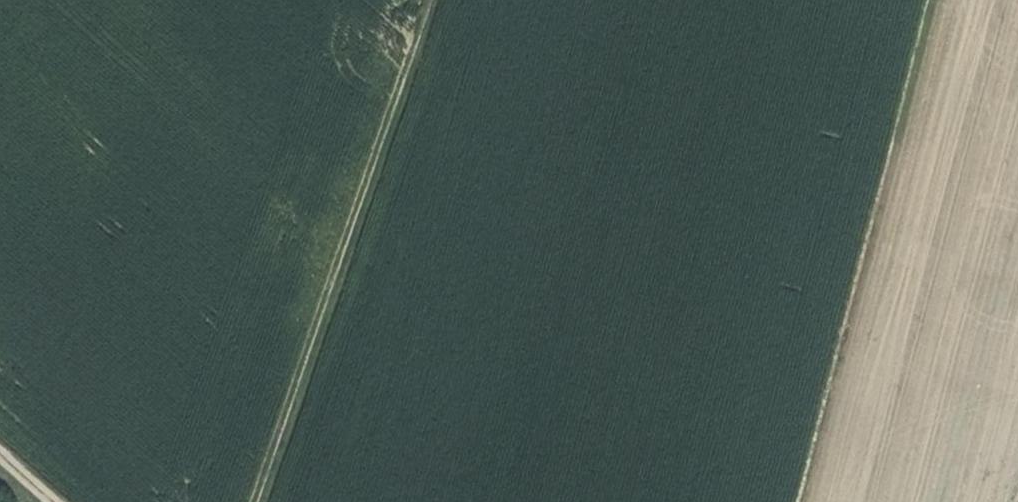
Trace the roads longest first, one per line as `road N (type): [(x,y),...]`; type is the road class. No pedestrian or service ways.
road 1 (track): [(426,0),(259,501)]

